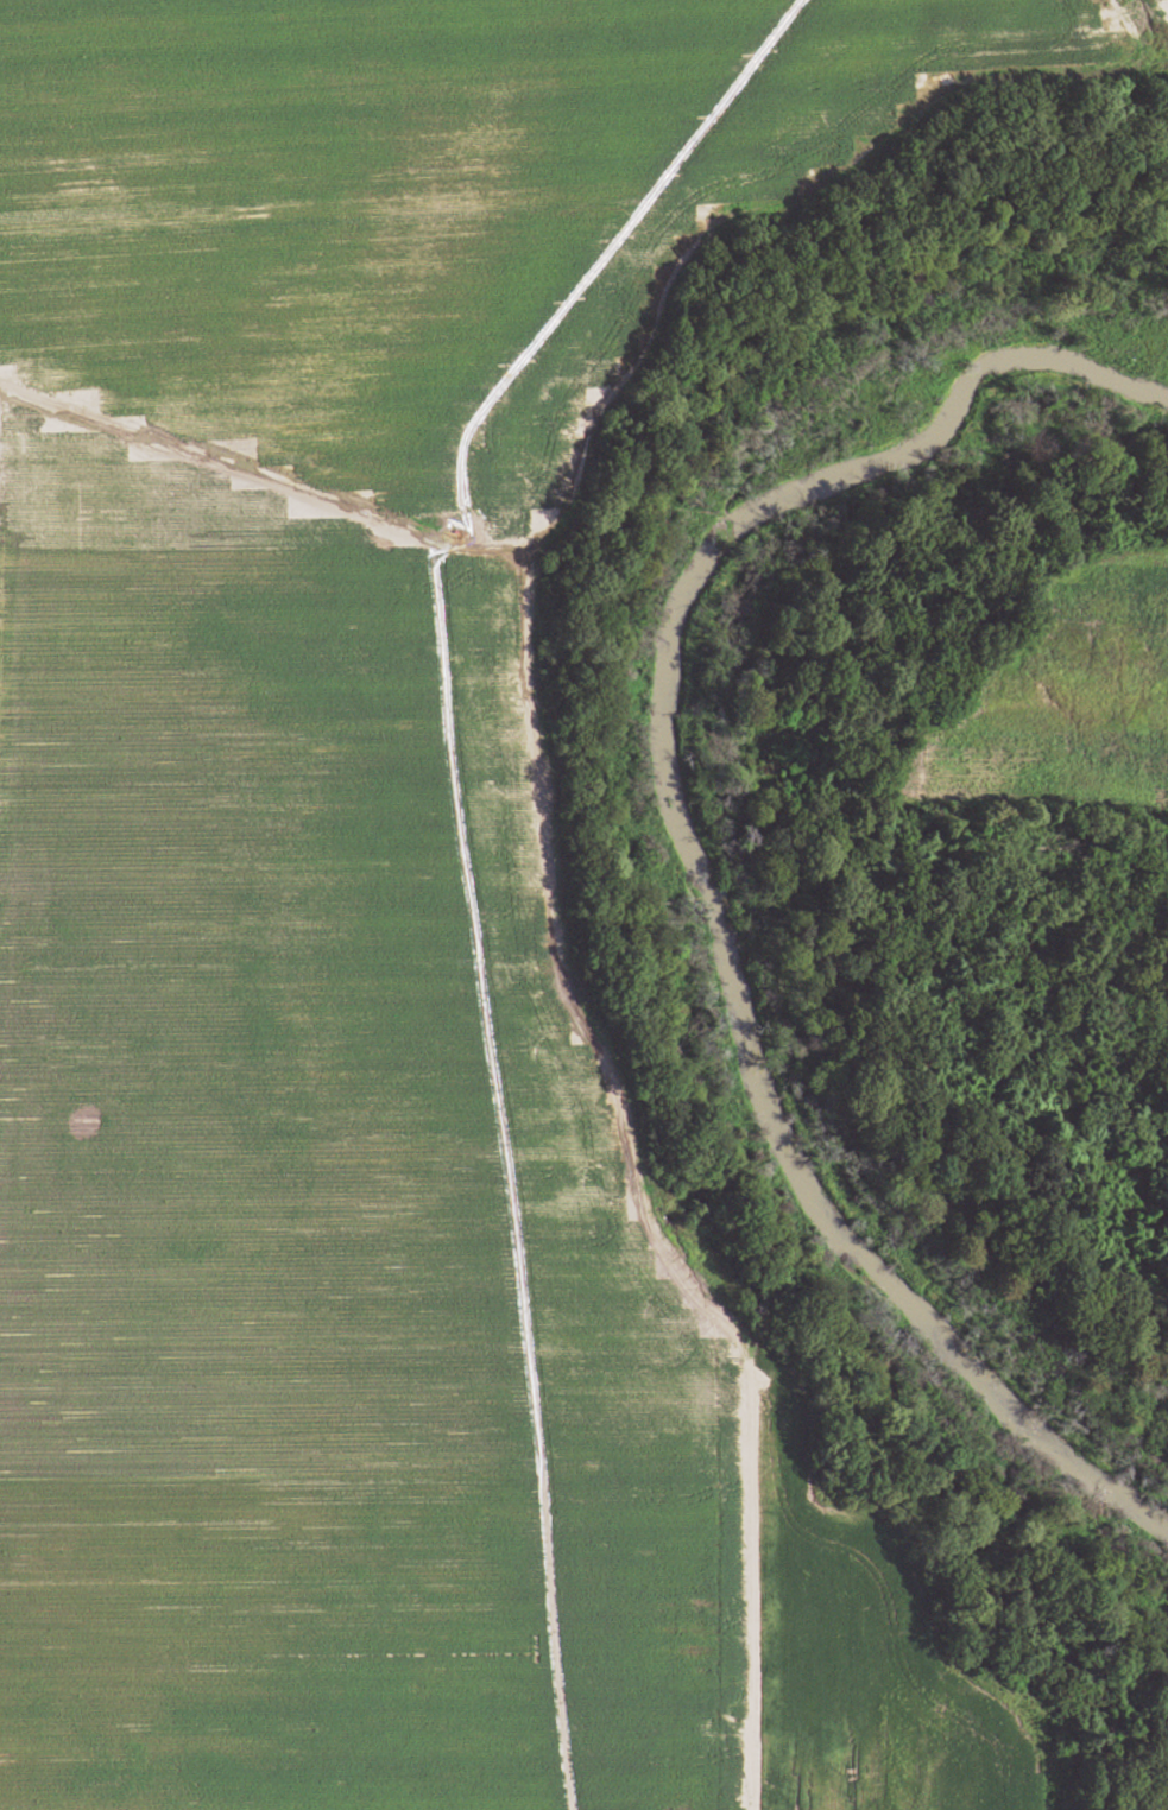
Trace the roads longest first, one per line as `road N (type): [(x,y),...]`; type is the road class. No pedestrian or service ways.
road 1 (track): [(0,397),(507,561),(535,557),(550,542),(643,360),(683,264),(711,230),(821,188),(957,90),(1002,76),(1167,62)]

